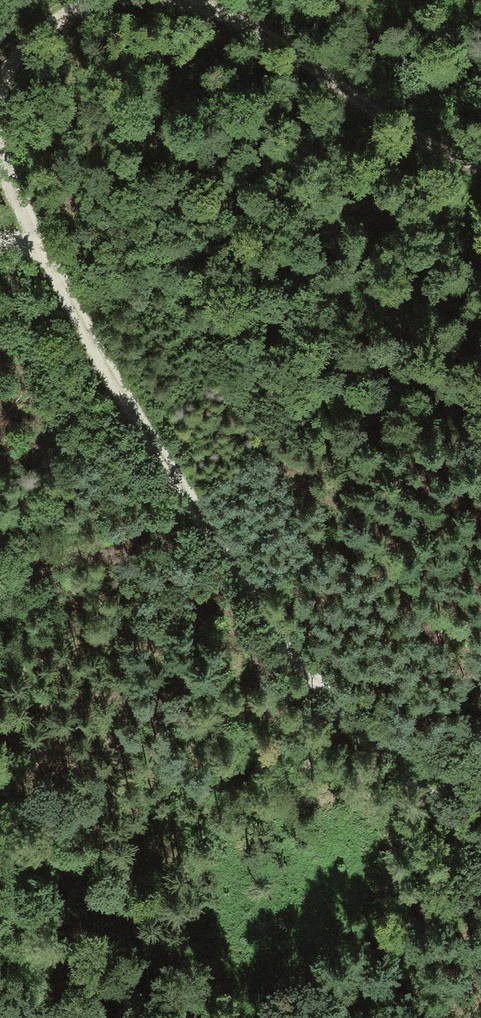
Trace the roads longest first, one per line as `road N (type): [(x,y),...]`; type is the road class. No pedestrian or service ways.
road 1 (track): [(480,856),(268,616),(111,386),(33,243),(0,158)]
road 2 (track): [(480,166),(448,154),(271,43),(170,0)]
road 3 (track): [(131,0),(62,15),(0,81)]

